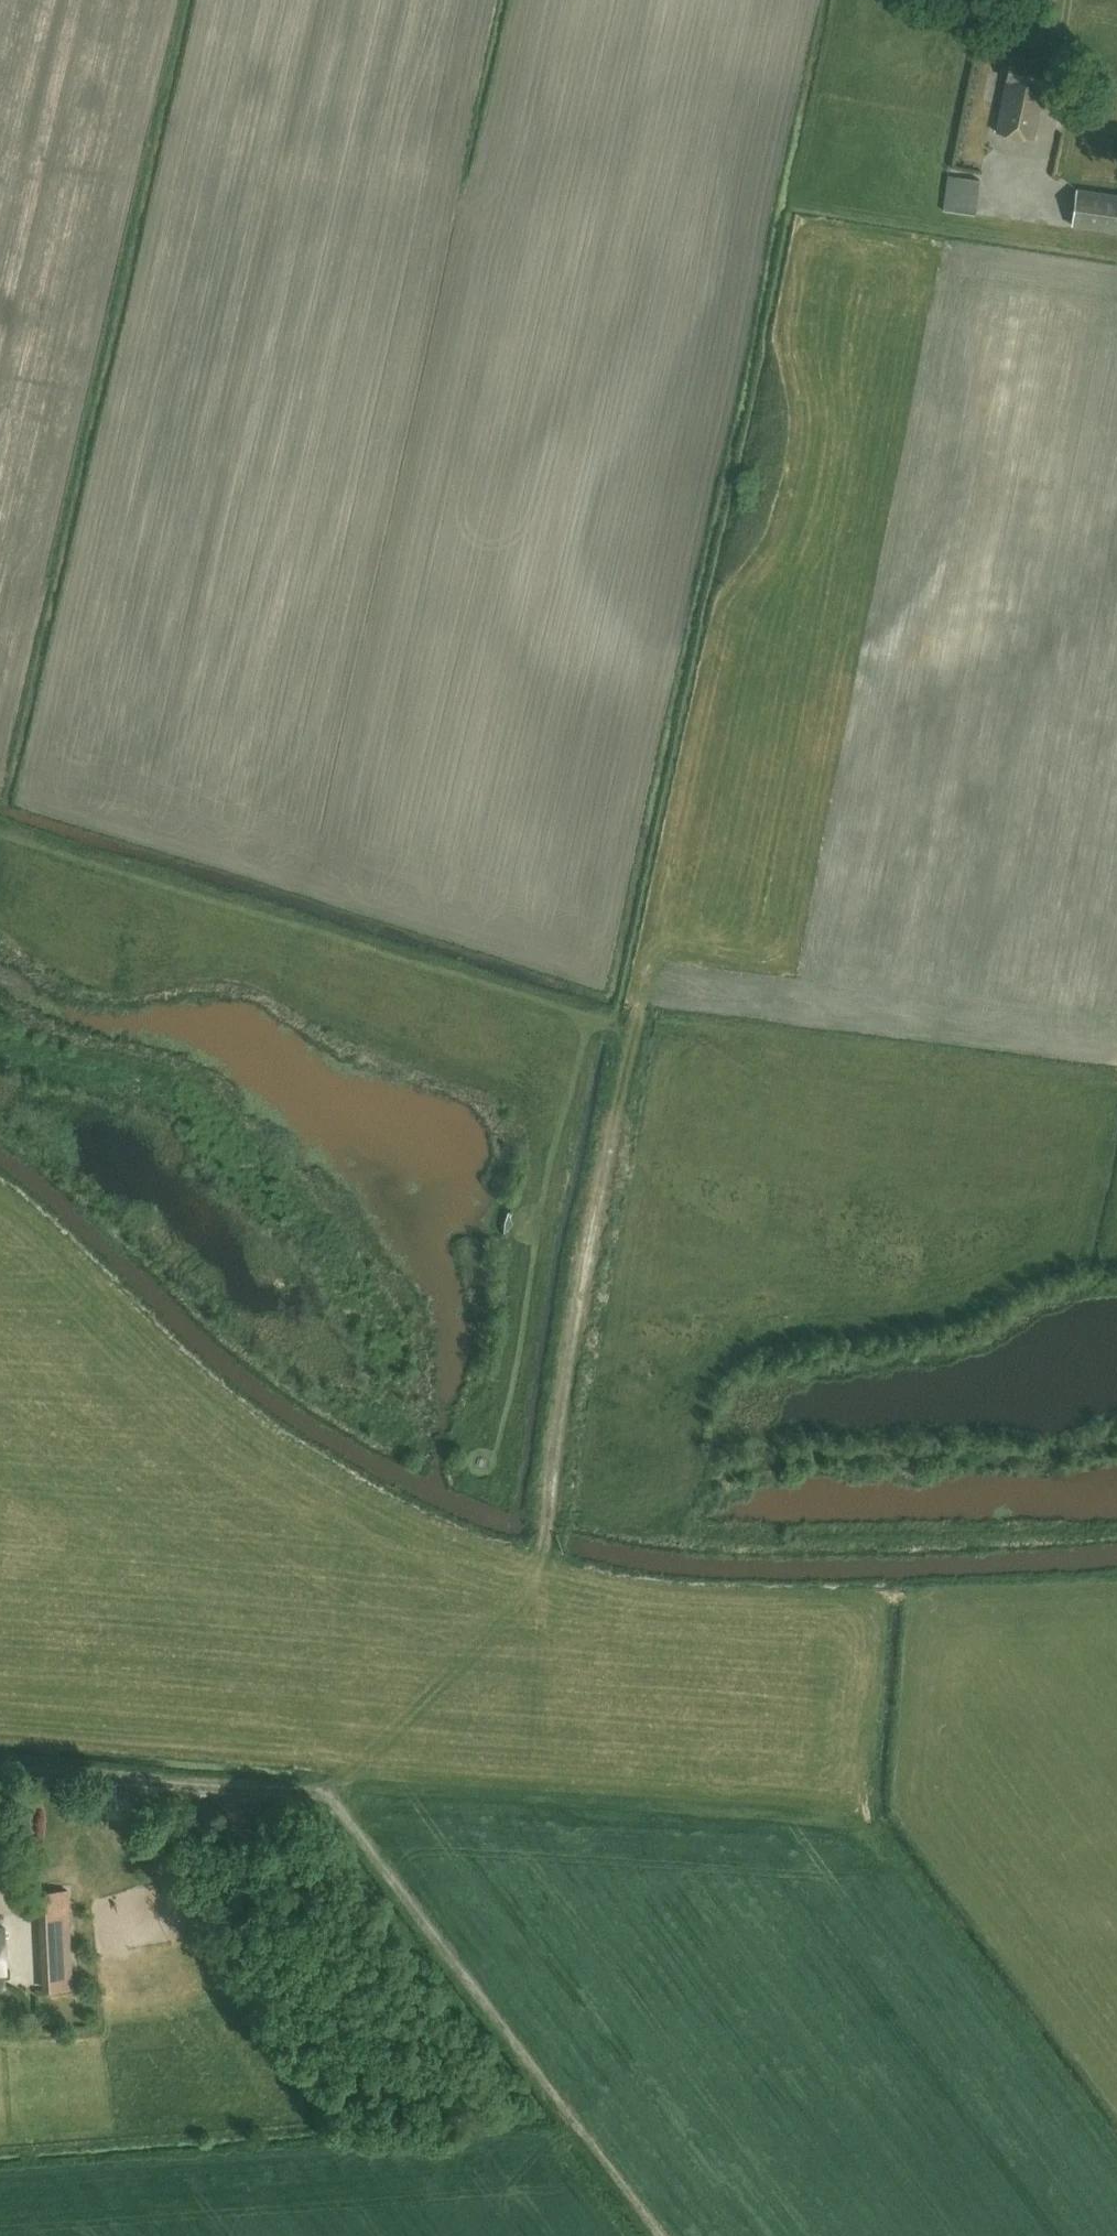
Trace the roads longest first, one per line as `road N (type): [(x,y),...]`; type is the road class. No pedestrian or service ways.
road 1 (track): [(249,1790),(339,1800),(648,2235)]
road 2 (unclassified): [(249,1790),(0,1764)]

